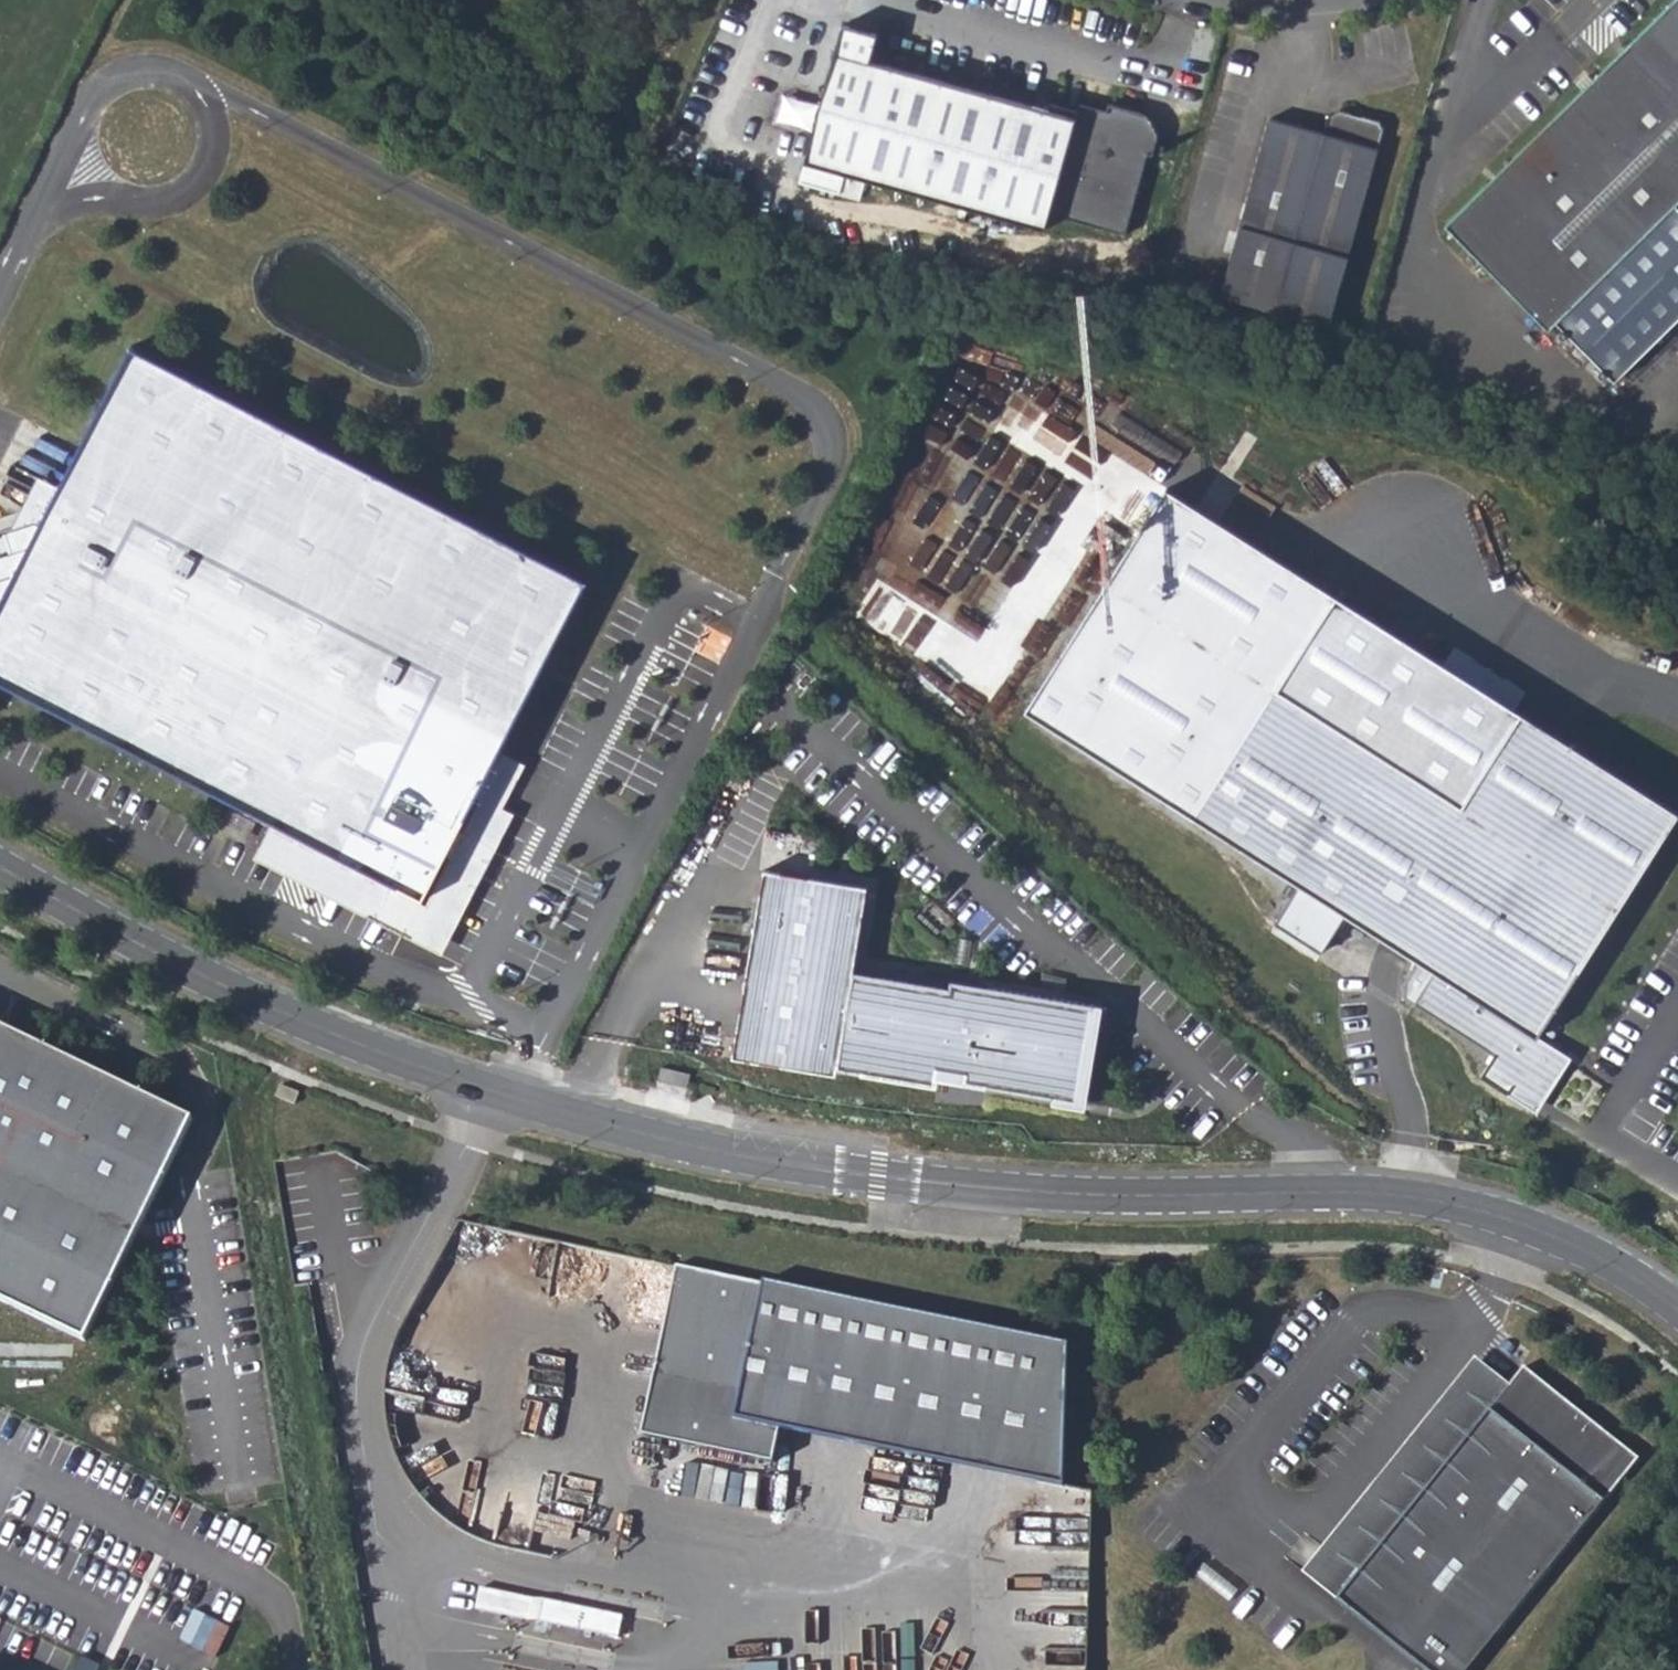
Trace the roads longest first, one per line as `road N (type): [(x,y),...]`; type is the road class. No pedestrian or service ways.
road 1 (tertiary): [(0,867),(235,990),(395,1057),(579,1118),(879,1178),(1085,1194),(1377,1193),(1472,1209),(1591,1254),(1677,1314)]
road 2 (track): [(340,1669),(274,1210)]

